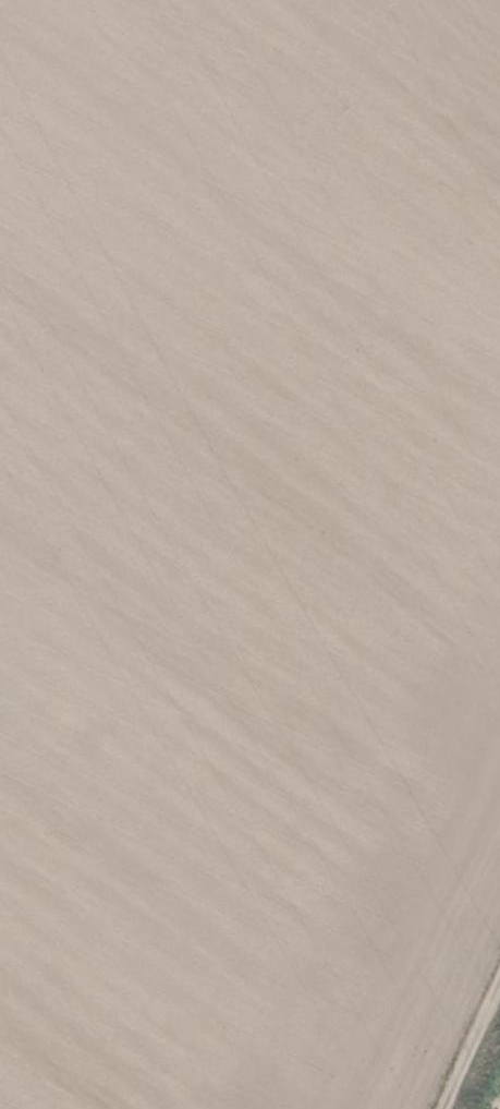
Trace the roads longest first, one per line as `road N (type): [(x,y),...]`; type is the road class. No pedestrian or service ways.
road 1 (track): [(445,1108),(499,994)]

